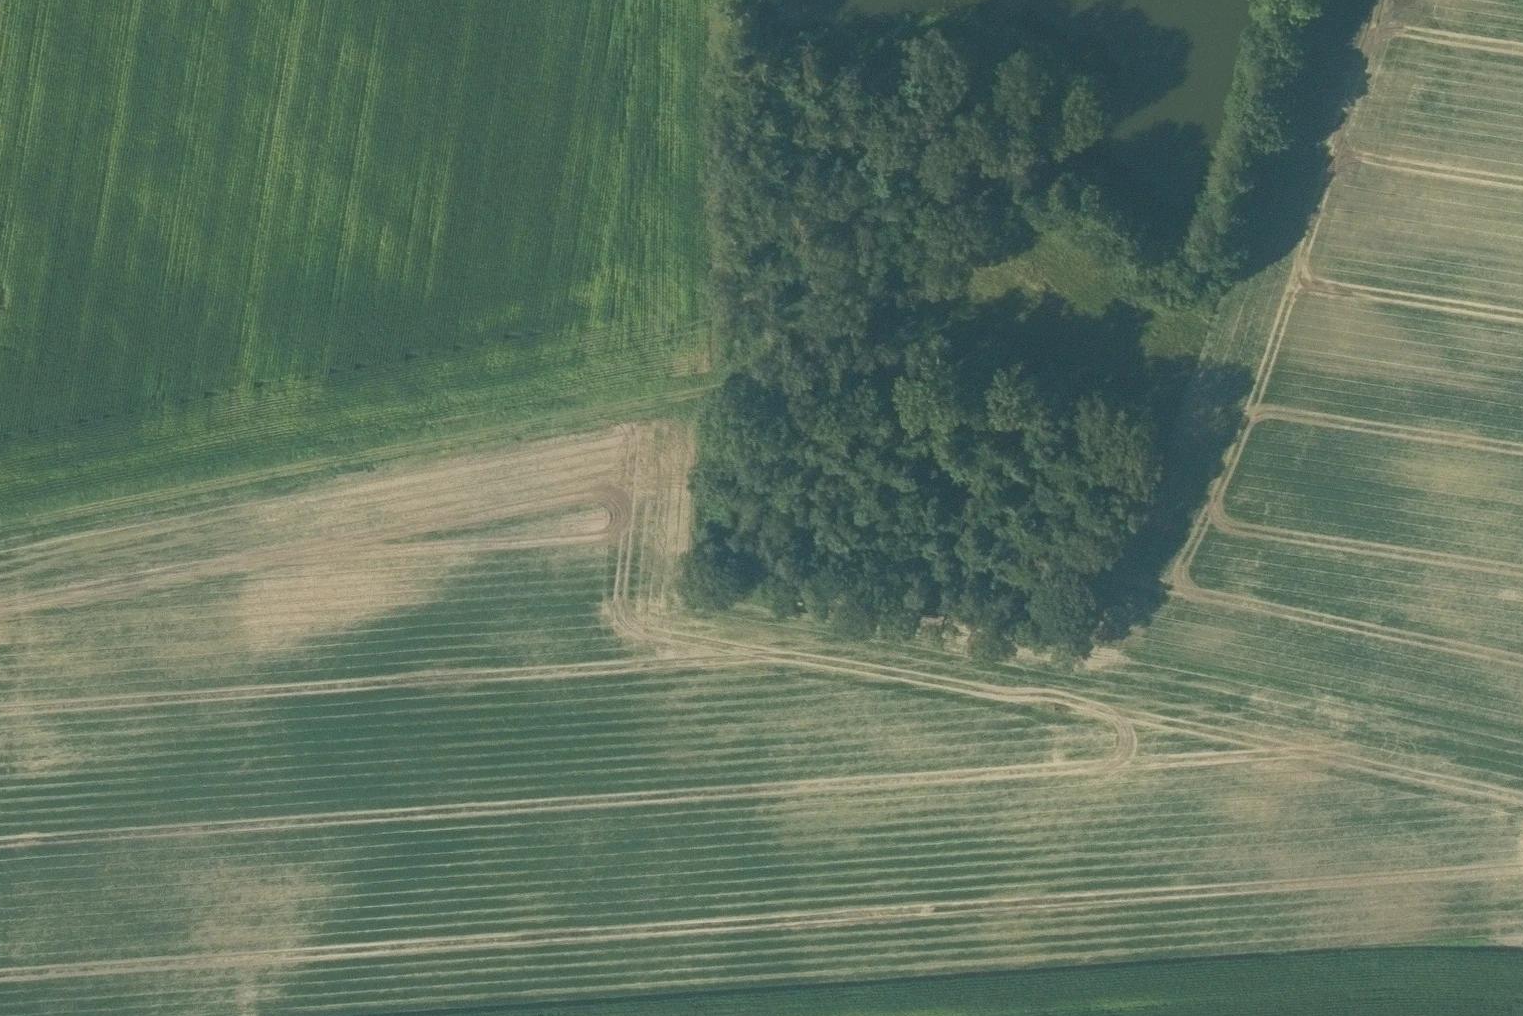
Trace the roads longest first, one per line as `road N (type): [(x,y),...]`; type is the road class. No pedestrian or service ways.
road 1 (track): [(0,525),(831,368)]

